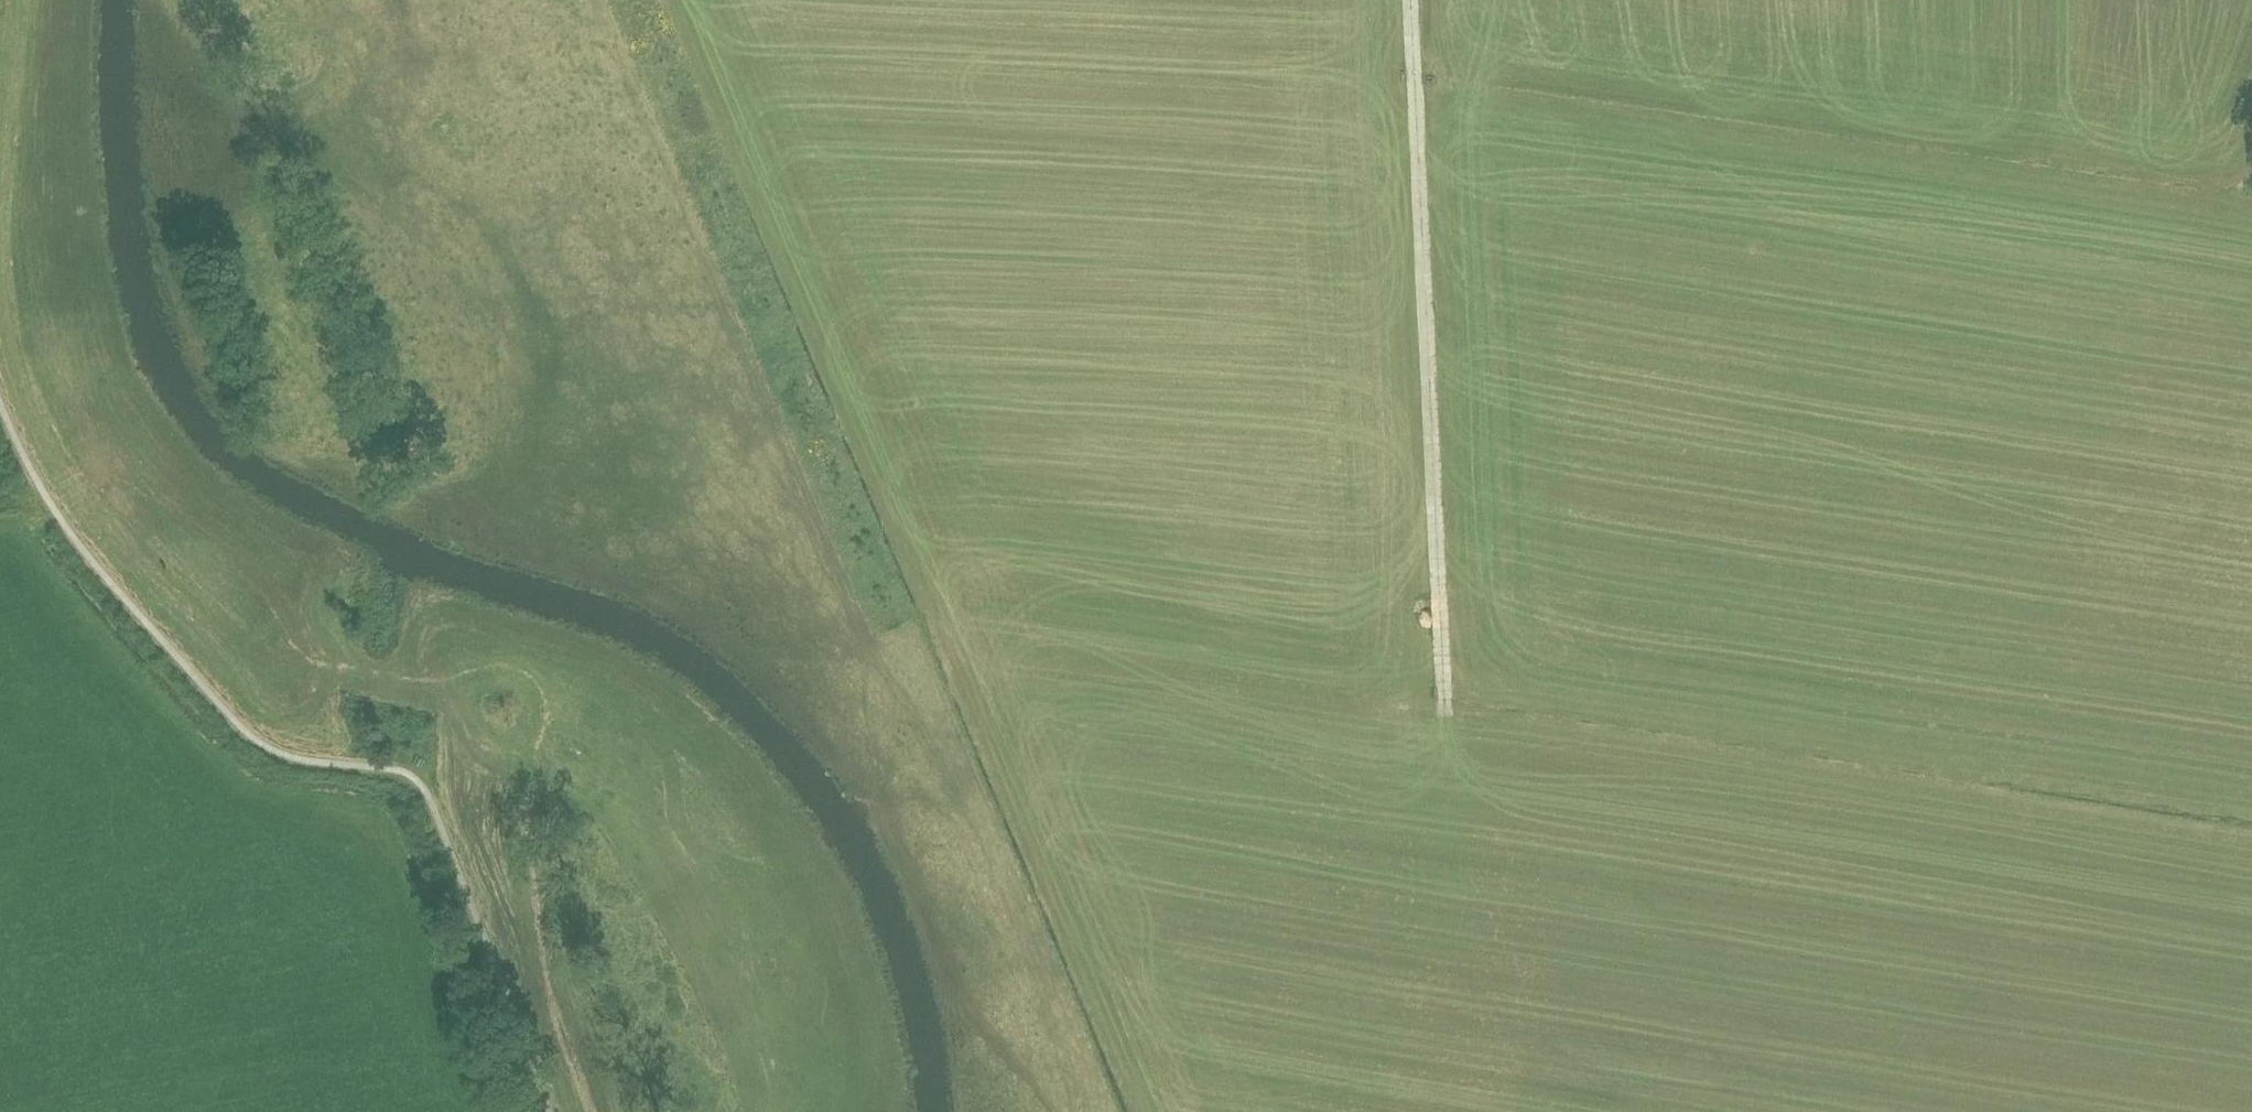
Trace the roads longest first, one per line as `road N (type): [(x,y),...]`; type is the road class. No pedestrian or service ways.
road 1 (track): [(1445,715),(1410,0)]

